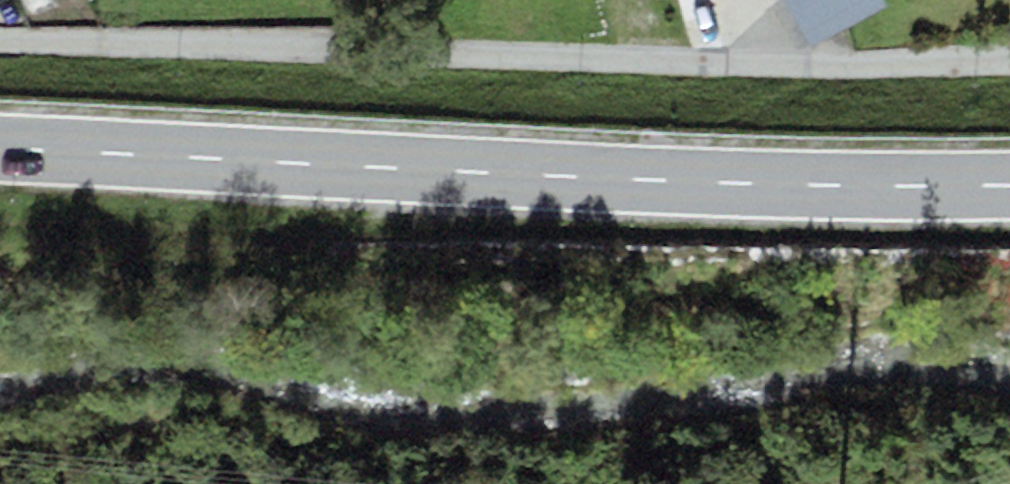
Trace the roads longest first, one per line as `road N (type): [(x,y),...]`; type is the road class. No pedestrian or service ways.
road 1 (primary): [(0,148),(679,181),(1009,185)]
road 2 (residential): [(0,39),(833,62),(1009,57)]

